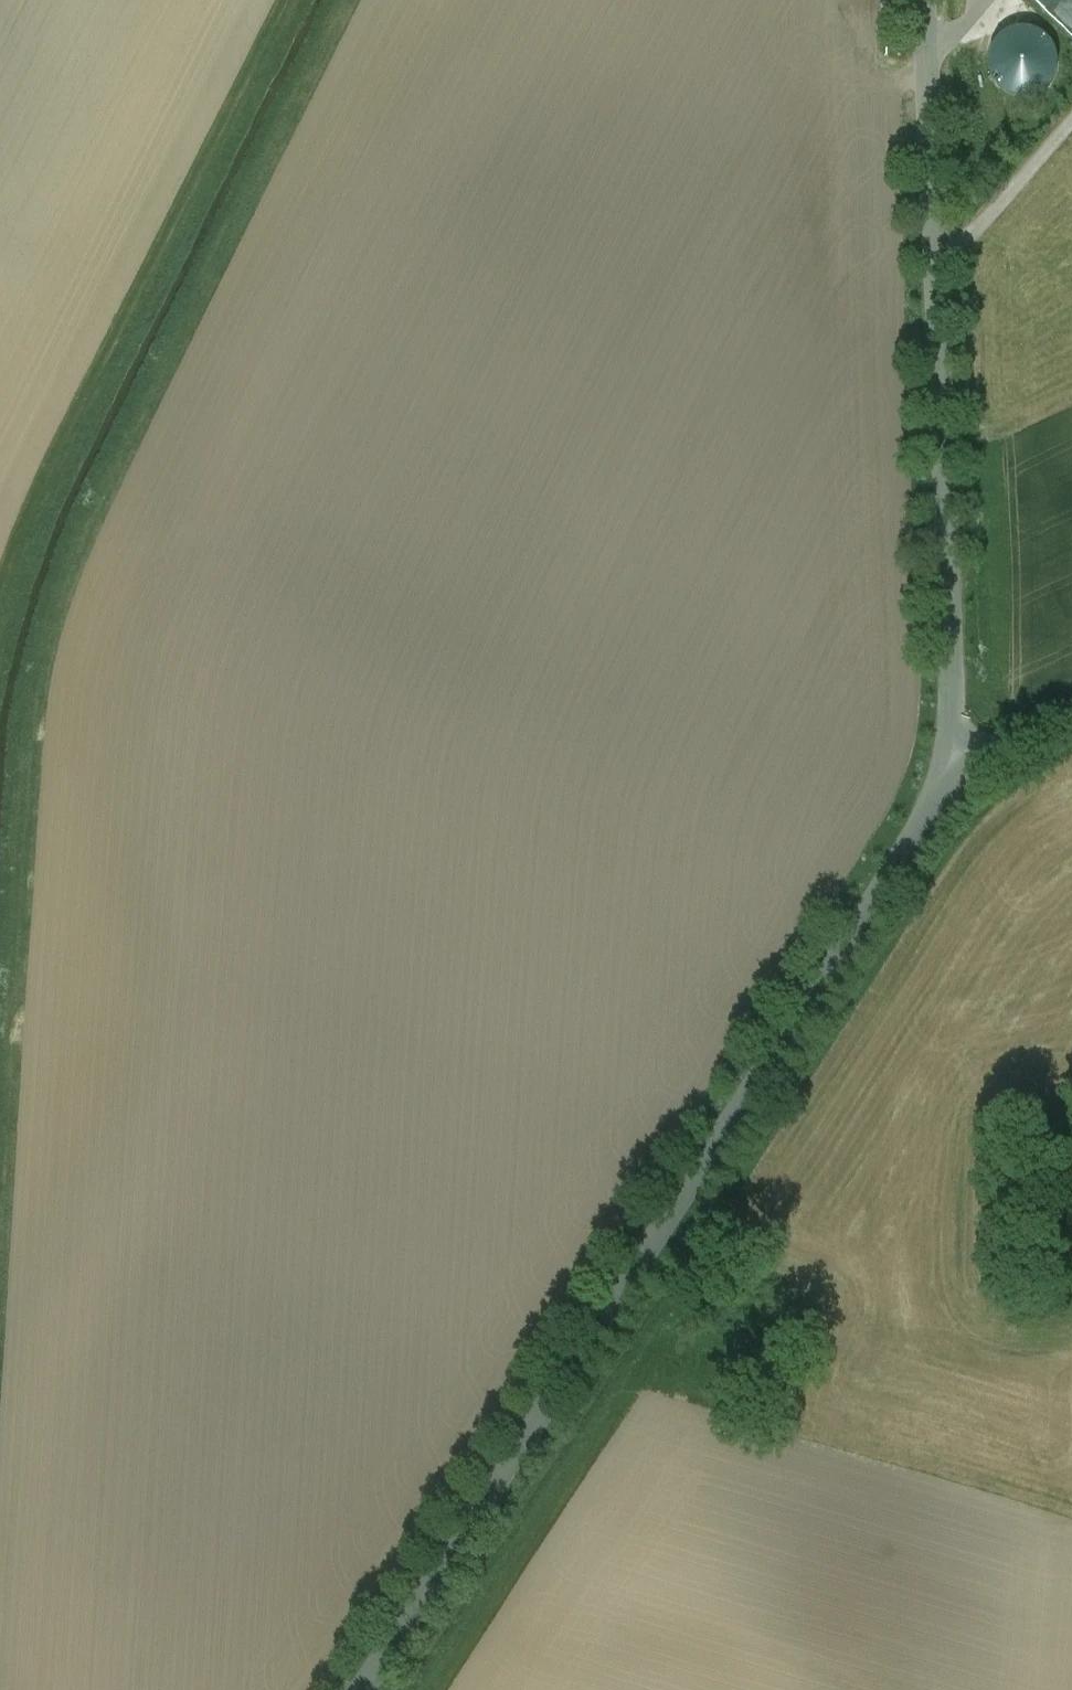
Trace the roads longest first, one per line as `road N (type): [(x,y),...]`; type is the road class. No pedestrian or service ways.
road 1 (unclassified): [(364,1689),(923,830),(951,759)]
road 2 (unclassified): [(951,759),(927,0)]
road 3 (unclassified): [(1071,716),(951,759)]

